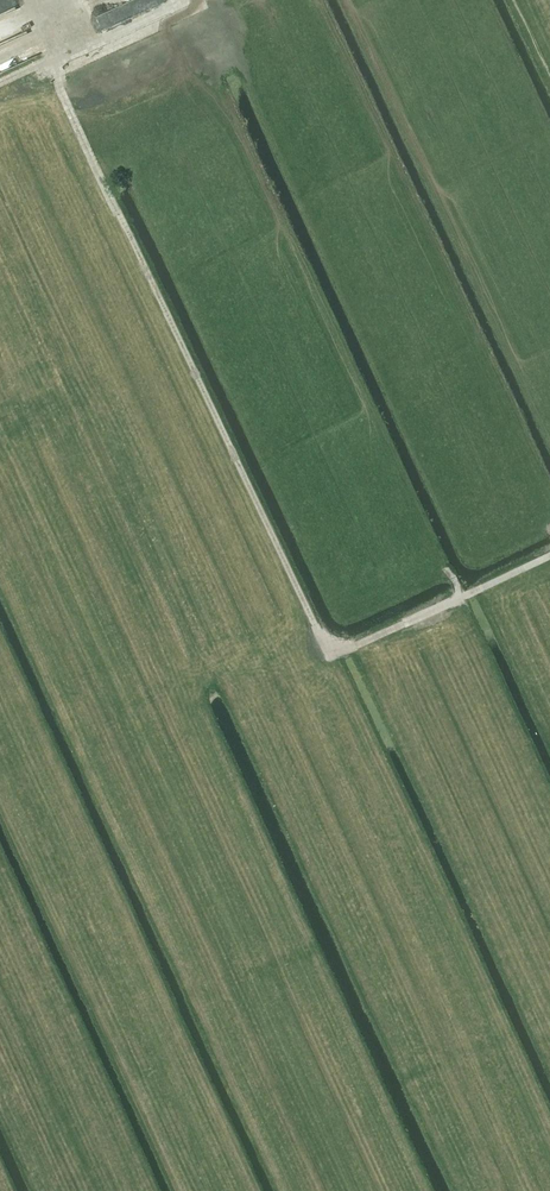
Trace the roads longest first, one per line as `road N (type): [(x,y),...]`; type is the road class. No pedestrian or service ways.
road 1 (track): [(549,558),(330,657),(84,143),(49,58),(55,30)]

